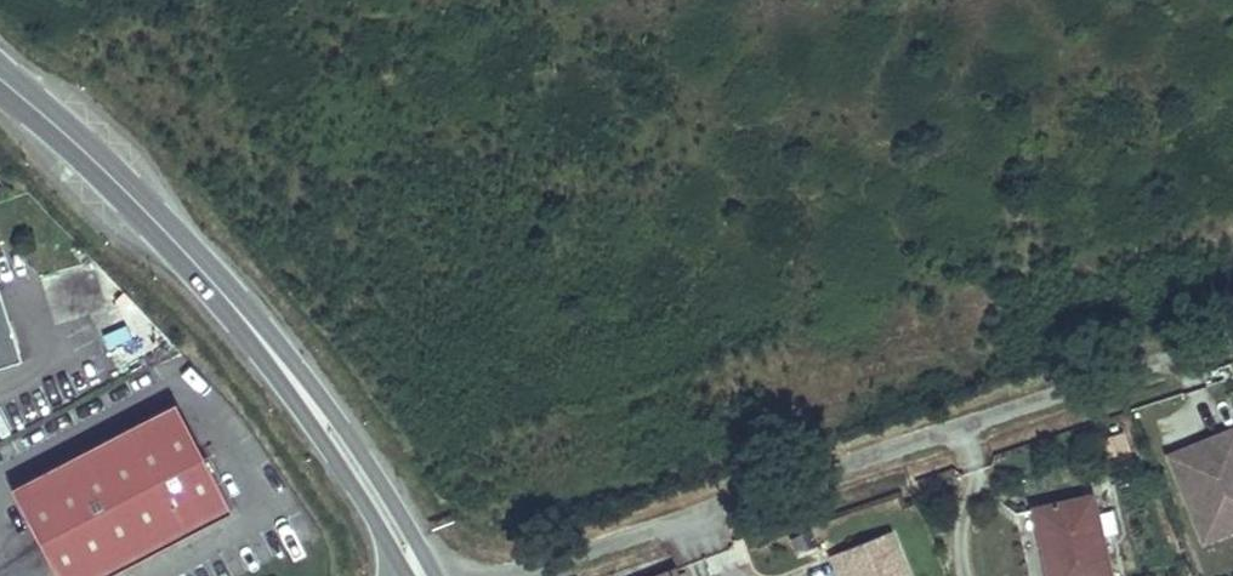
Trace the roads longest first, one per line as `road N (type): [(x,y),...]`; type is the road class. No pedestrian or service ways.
road 1 (residential): [(1232,331),(517,575)]
road 2 (tertiary): [(0,79),(100,165),(253,329),(348,457),(419,575)]

